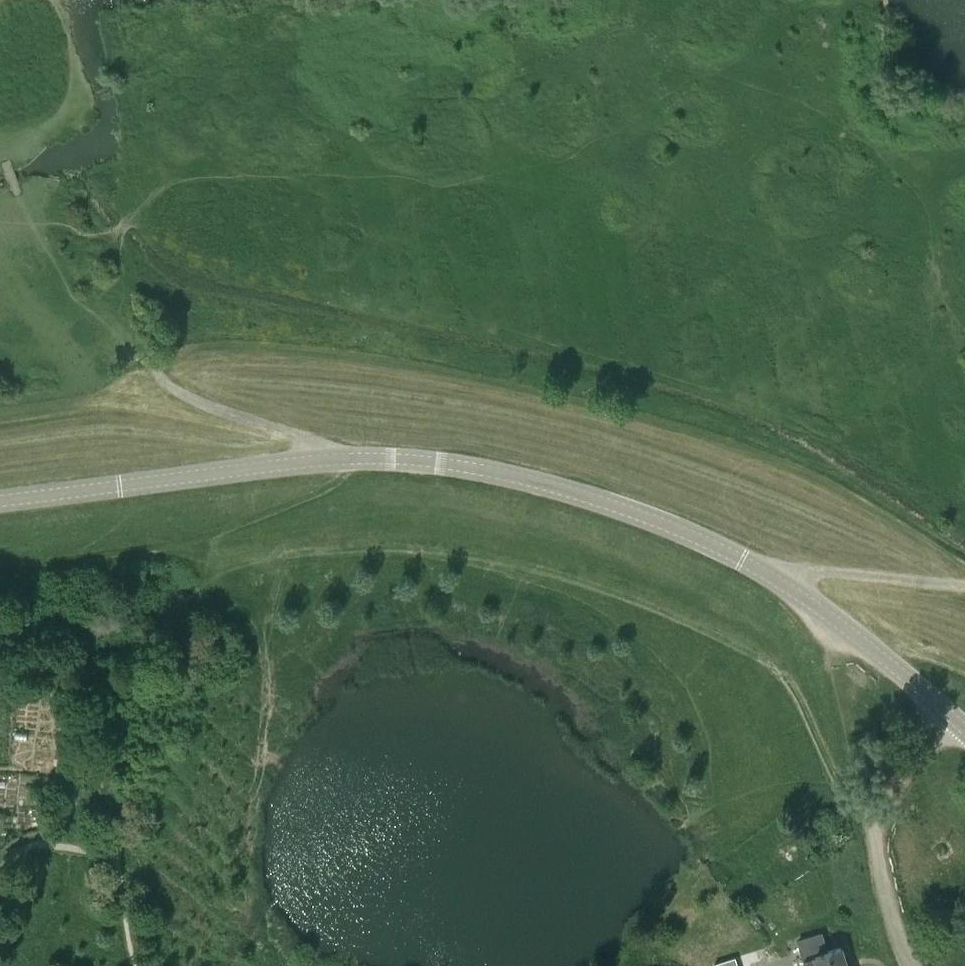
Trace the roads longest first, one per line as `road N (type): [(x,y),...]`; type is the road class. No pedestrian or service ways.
road 1 (tertiary): [(952,720),(850,630),(751,566),(671,527),(509,477),(342,461),(0,502)]
road 2 (unclassified): [(913,965),(885,890),(878,817),(952,720)]
road 3 (track): [(878,817),(826,614)]

